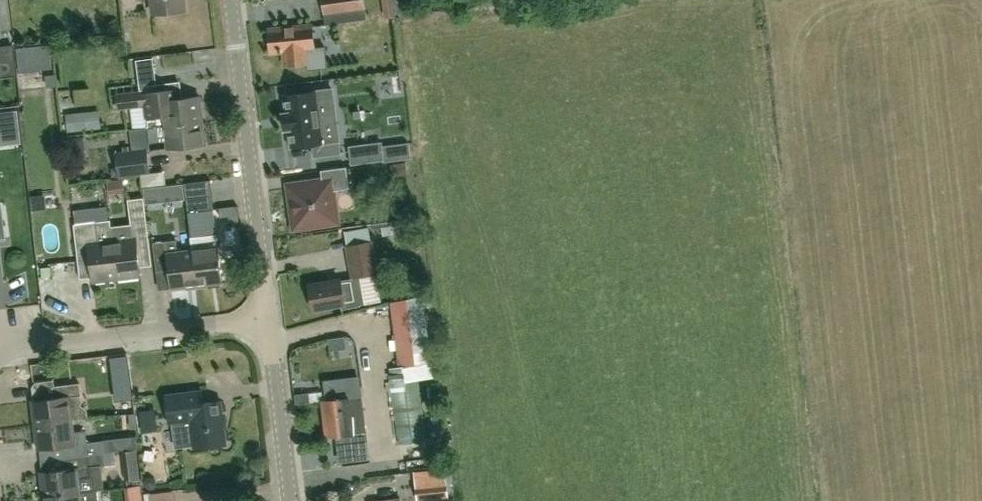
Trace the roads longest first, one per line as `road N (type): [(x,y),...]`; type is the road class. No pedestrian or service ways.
road 1 (unclassified): [(266,316),(229,0)]
road 2 (residential): [(0,361),(15,350),(266,316)]
road 3 (unclassified): [(289,500),(266,316)]

